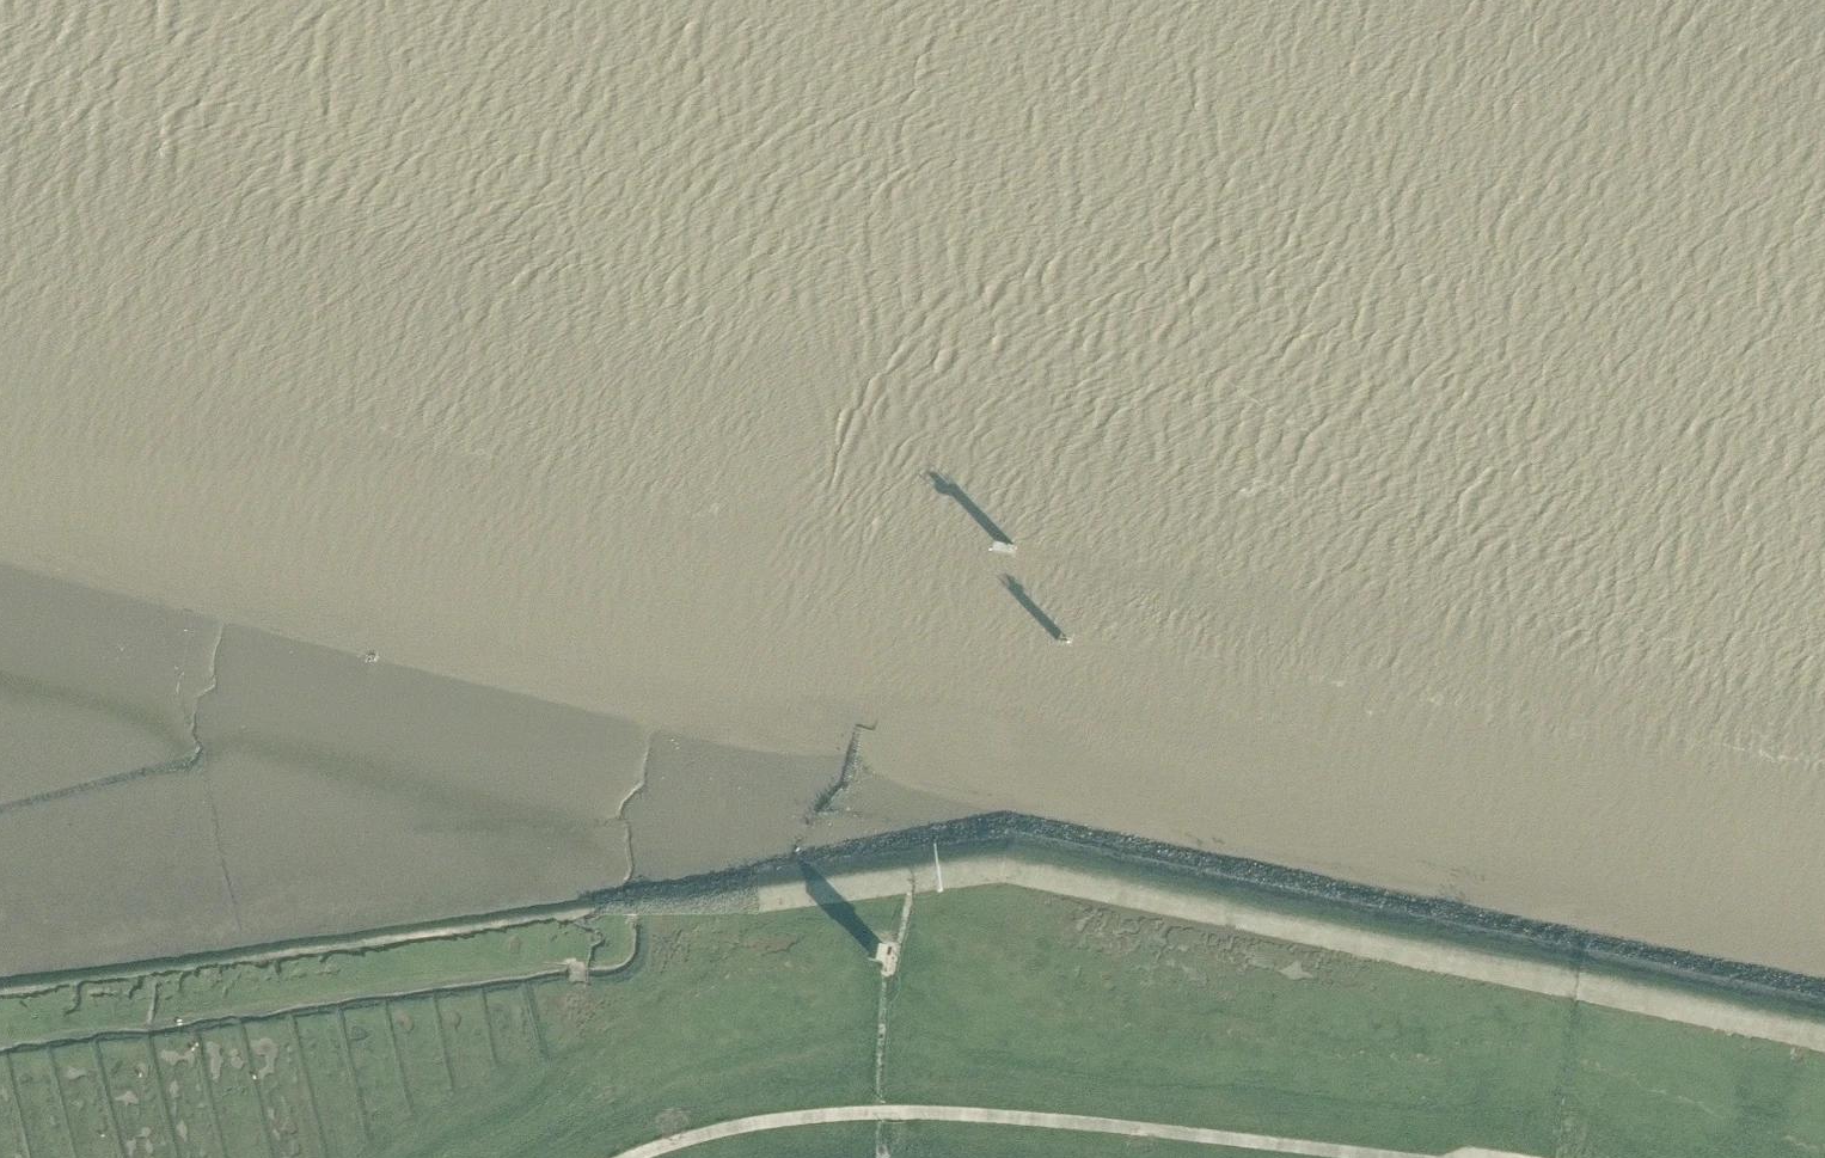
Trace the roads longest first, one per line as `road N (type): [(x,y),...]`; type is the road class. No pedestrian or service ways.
road 1 (track): [(636,1157),(734,1127),(930,1115),(1381,1157)]

